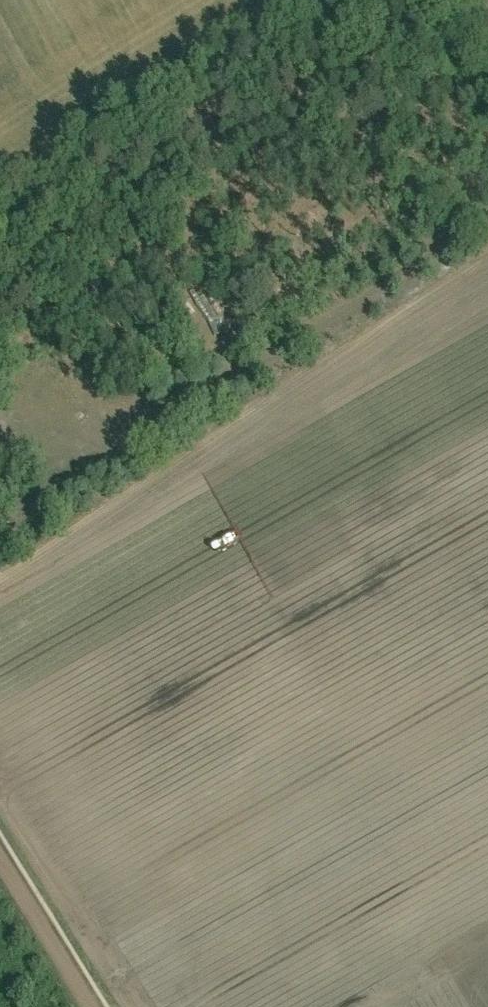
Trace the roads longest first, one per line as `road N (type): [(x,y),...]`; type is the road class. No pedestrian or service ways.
road 1 (track): [(86,1006),(0,866)]

